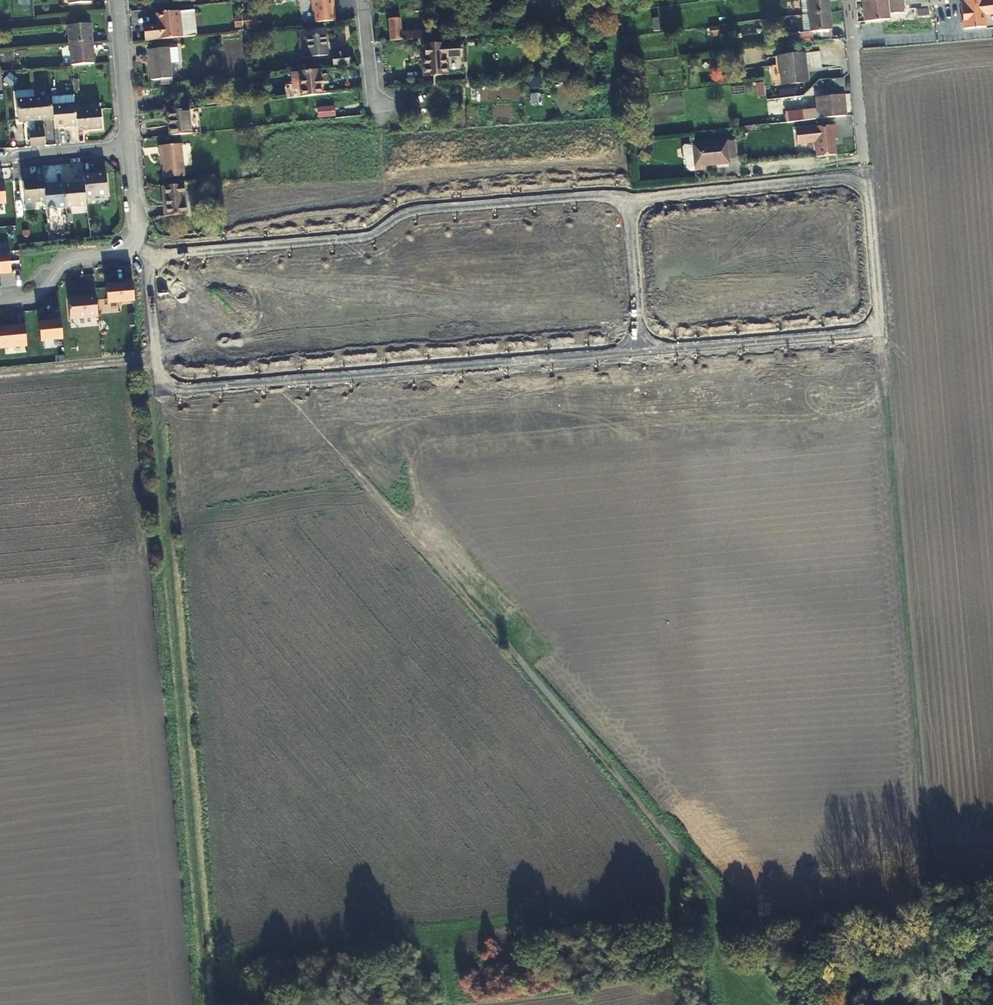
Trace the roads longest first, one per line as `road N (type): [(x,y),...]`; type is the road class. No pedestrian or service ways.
road 1 (track): [(738,914),(273,383)]
road 2 (track): [(211,1004),(155,439),(154,360)]
road 3 (track): [(204,947),(660,904),(673,867),(687,859)]
road 4 (residential): [(146,258),(367,236),(405,212),(629,199)]
road 5 (residential): [(156,382),(273,383),(642,351)]
road 6 (residential): [(629,199),(852,176),(866,187)]
road 7 (residential): [(642,351),(881,331)]
road 8 (residential): [(849,0),(865,169)]
road 9 (track): [(0,373),(154,360)]
road 10 (residential): [(629,199),(642,351)]
road 11 (residential): [(116,0),(129,149)]
road 12 (residential): [(0,302),(38,295),(73,259),(130,246)]
road 13 (residential): [(881,322),(866,187)]
road 14 (residential): [(129,149),(0,160)]

